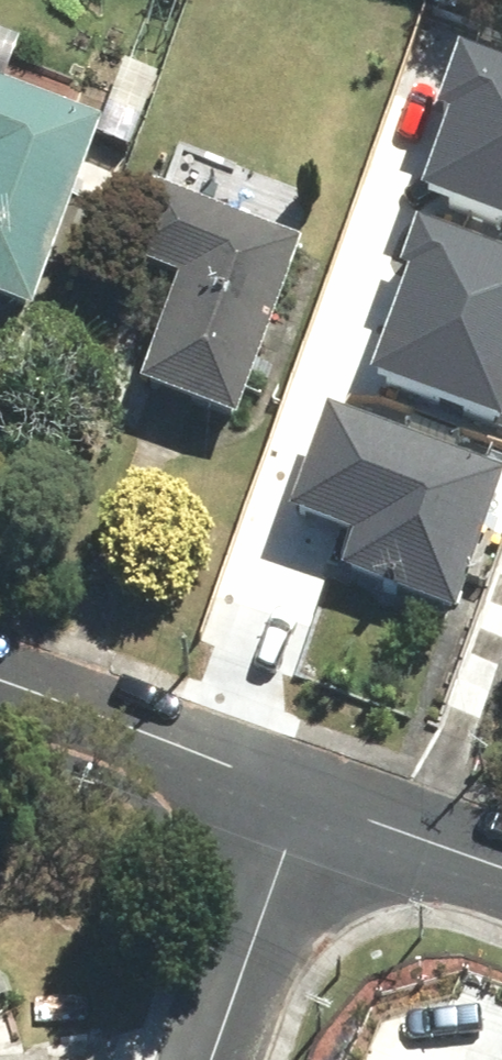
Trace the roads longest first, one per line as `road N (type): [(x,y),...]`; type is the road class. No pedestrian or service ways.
road 1 (residential): [(304,795),(0,685)]
road 2 (residential): [(304,795),(212,1059)]
road 3 (residential): [(501,867),(304,795)]

